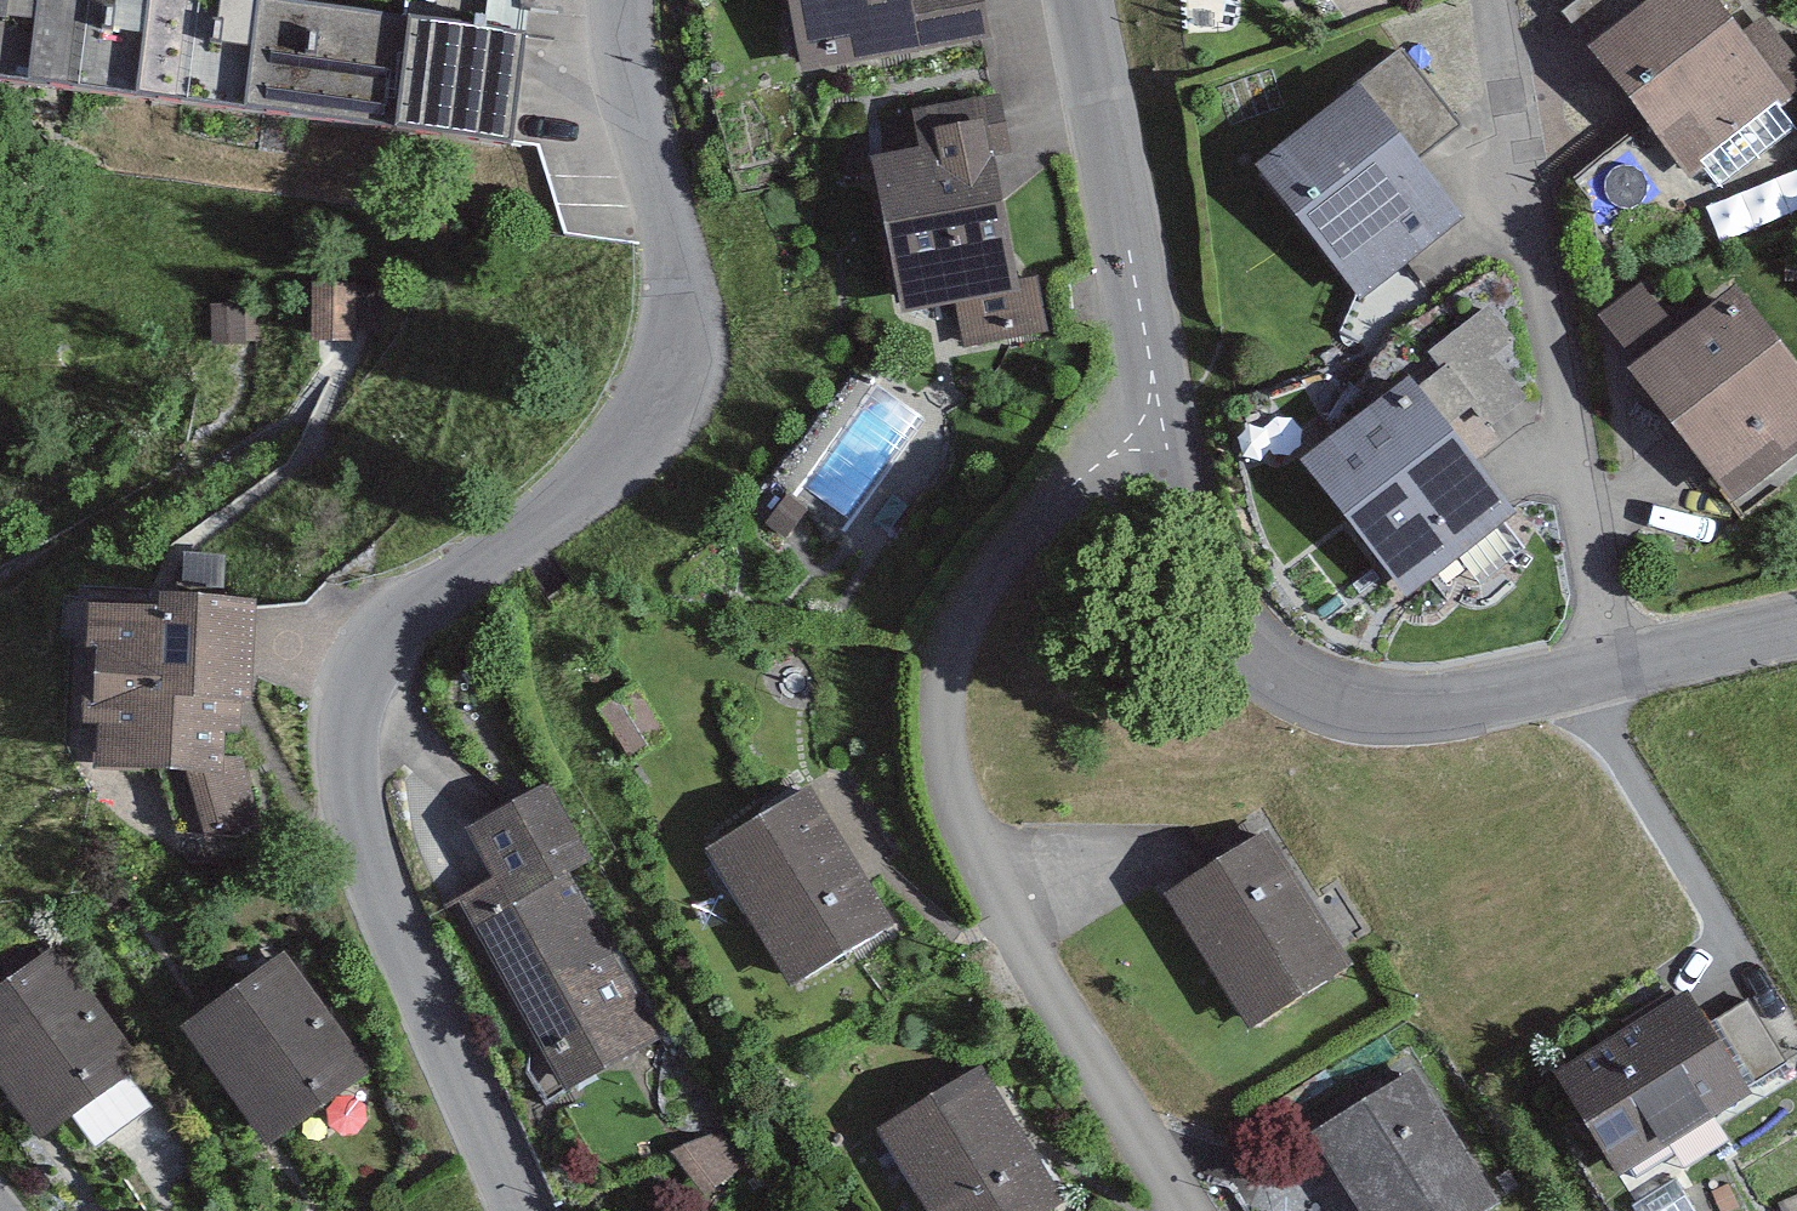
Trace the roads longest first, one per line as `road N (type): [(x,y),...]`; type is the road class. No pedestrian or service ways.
road 1 (tertiary): [(619,0),(680,325),(664,394),(626,452),(393,625),(360,674),(347,778),(394,923),(519,1210)]
road 2 (residential): [(1158,419),(1008,537),(926,658),(932,798),(1183,1210)]
road 3 (residential): [(1596,679),(1563,400),(1498,0)]
road 4 (tertiary): [(1596,679),(1386,715),(1287,677),(1228,624),(1185,523),(1158,419)]
road 5 (tertiary): [(1158,419),(1074,0)]
road 6 (tertiary): [(1796,632),(1596,679)]

